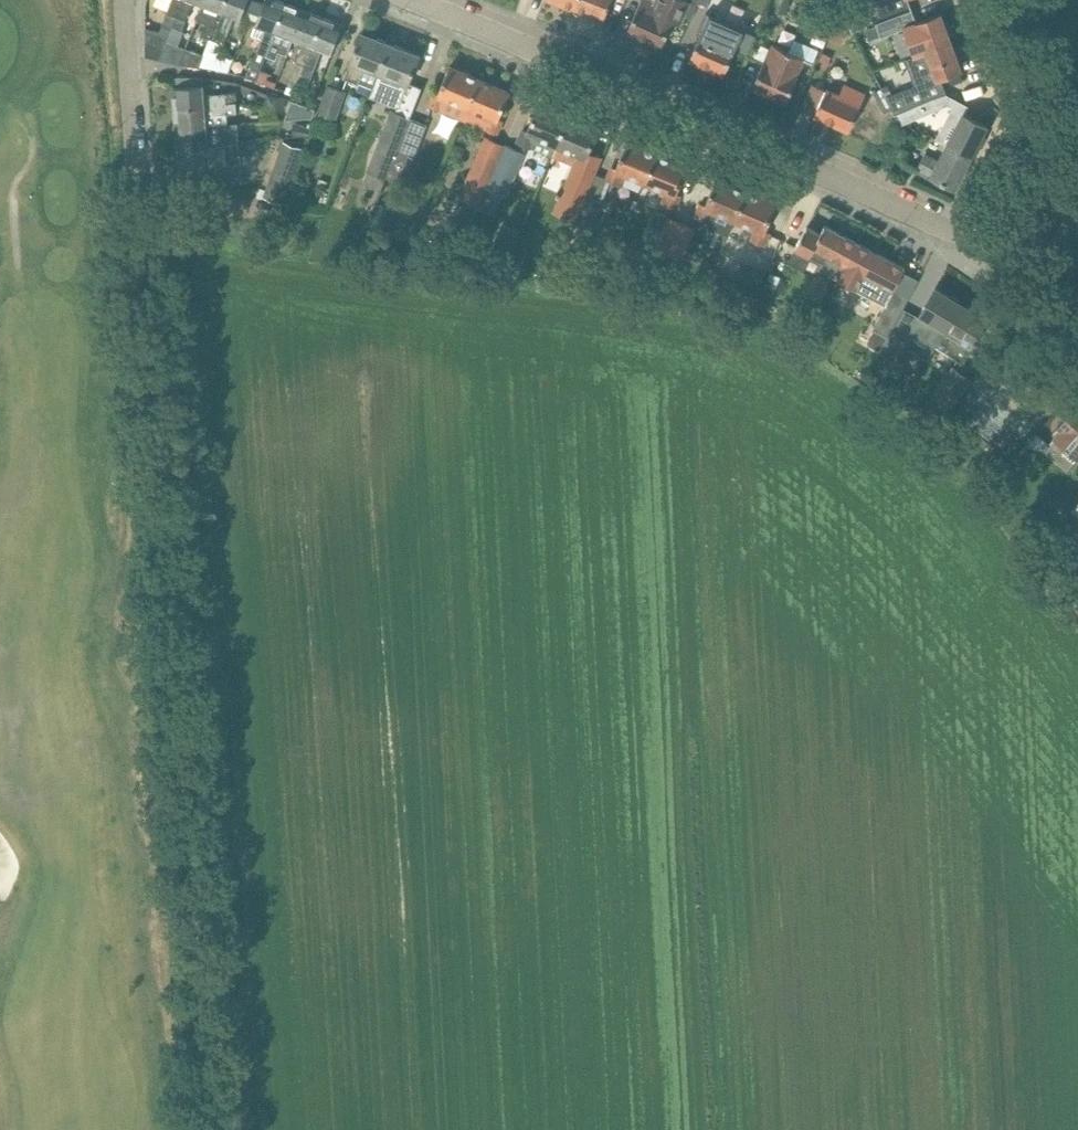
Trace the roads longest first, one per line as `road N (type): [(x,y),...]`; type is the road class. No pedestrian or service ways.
road 1 (residential): [(1071,219),(997,239),(959,234),(409,0)]
road 2 (tertiary): [(1071,219),(989,0)]
road 3 (unclassified): [(141,205),(123,0)]

